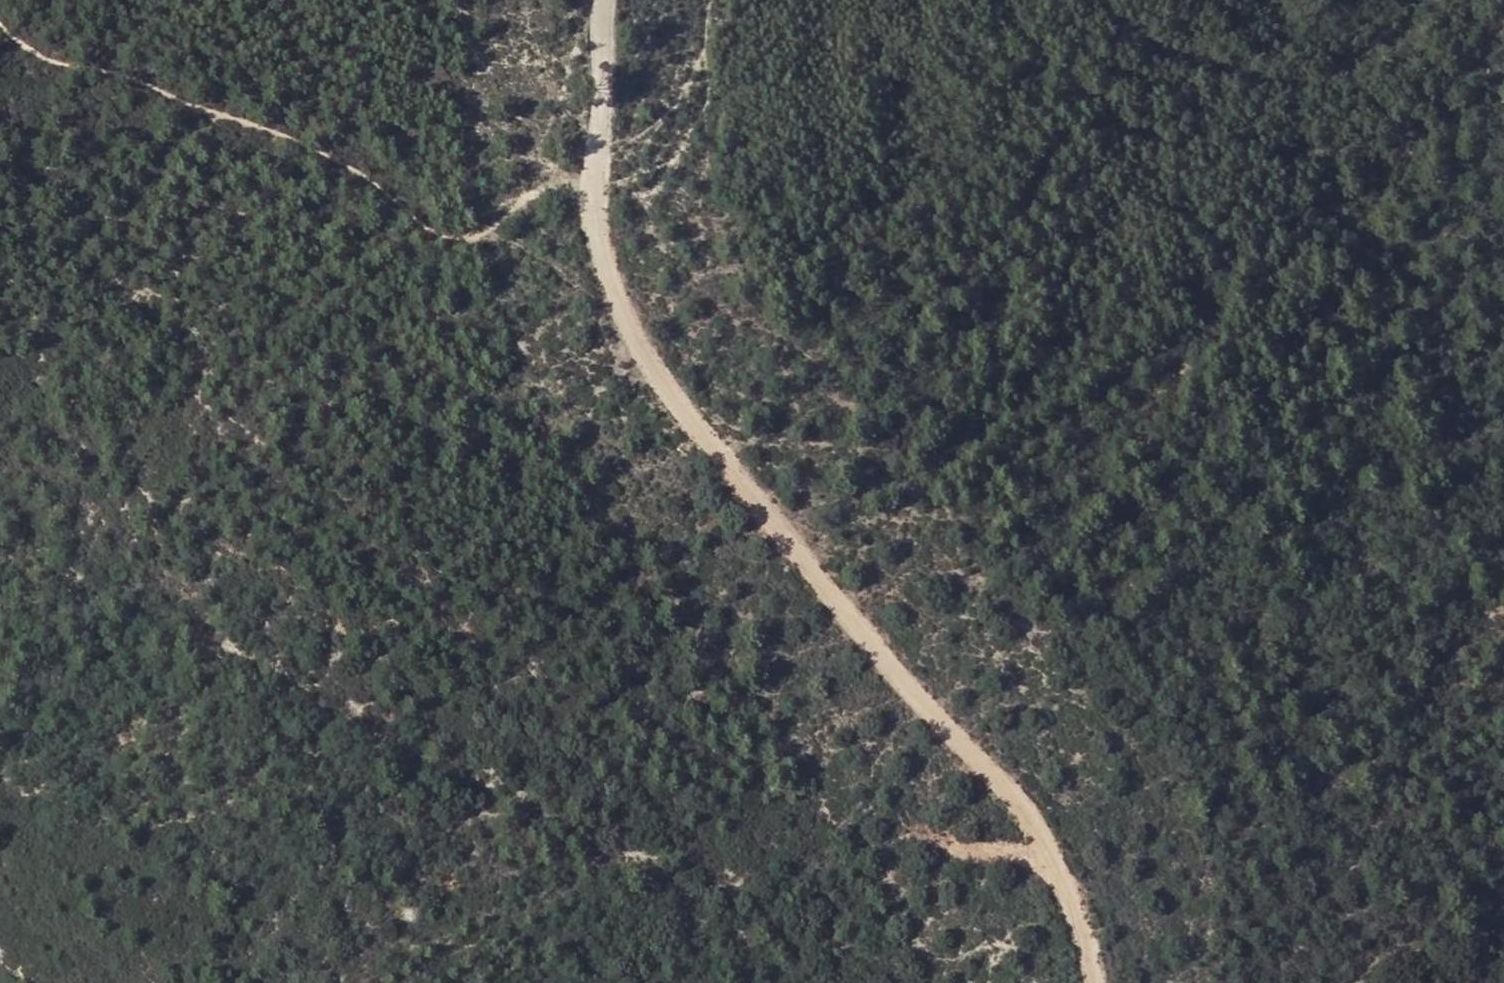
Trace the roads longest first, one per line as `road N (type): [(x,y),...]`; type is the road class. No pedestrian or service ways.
road 1 (track): [(599,0),(595,202),(631,354),(1031,813),(1056,856),(1098,982)]

